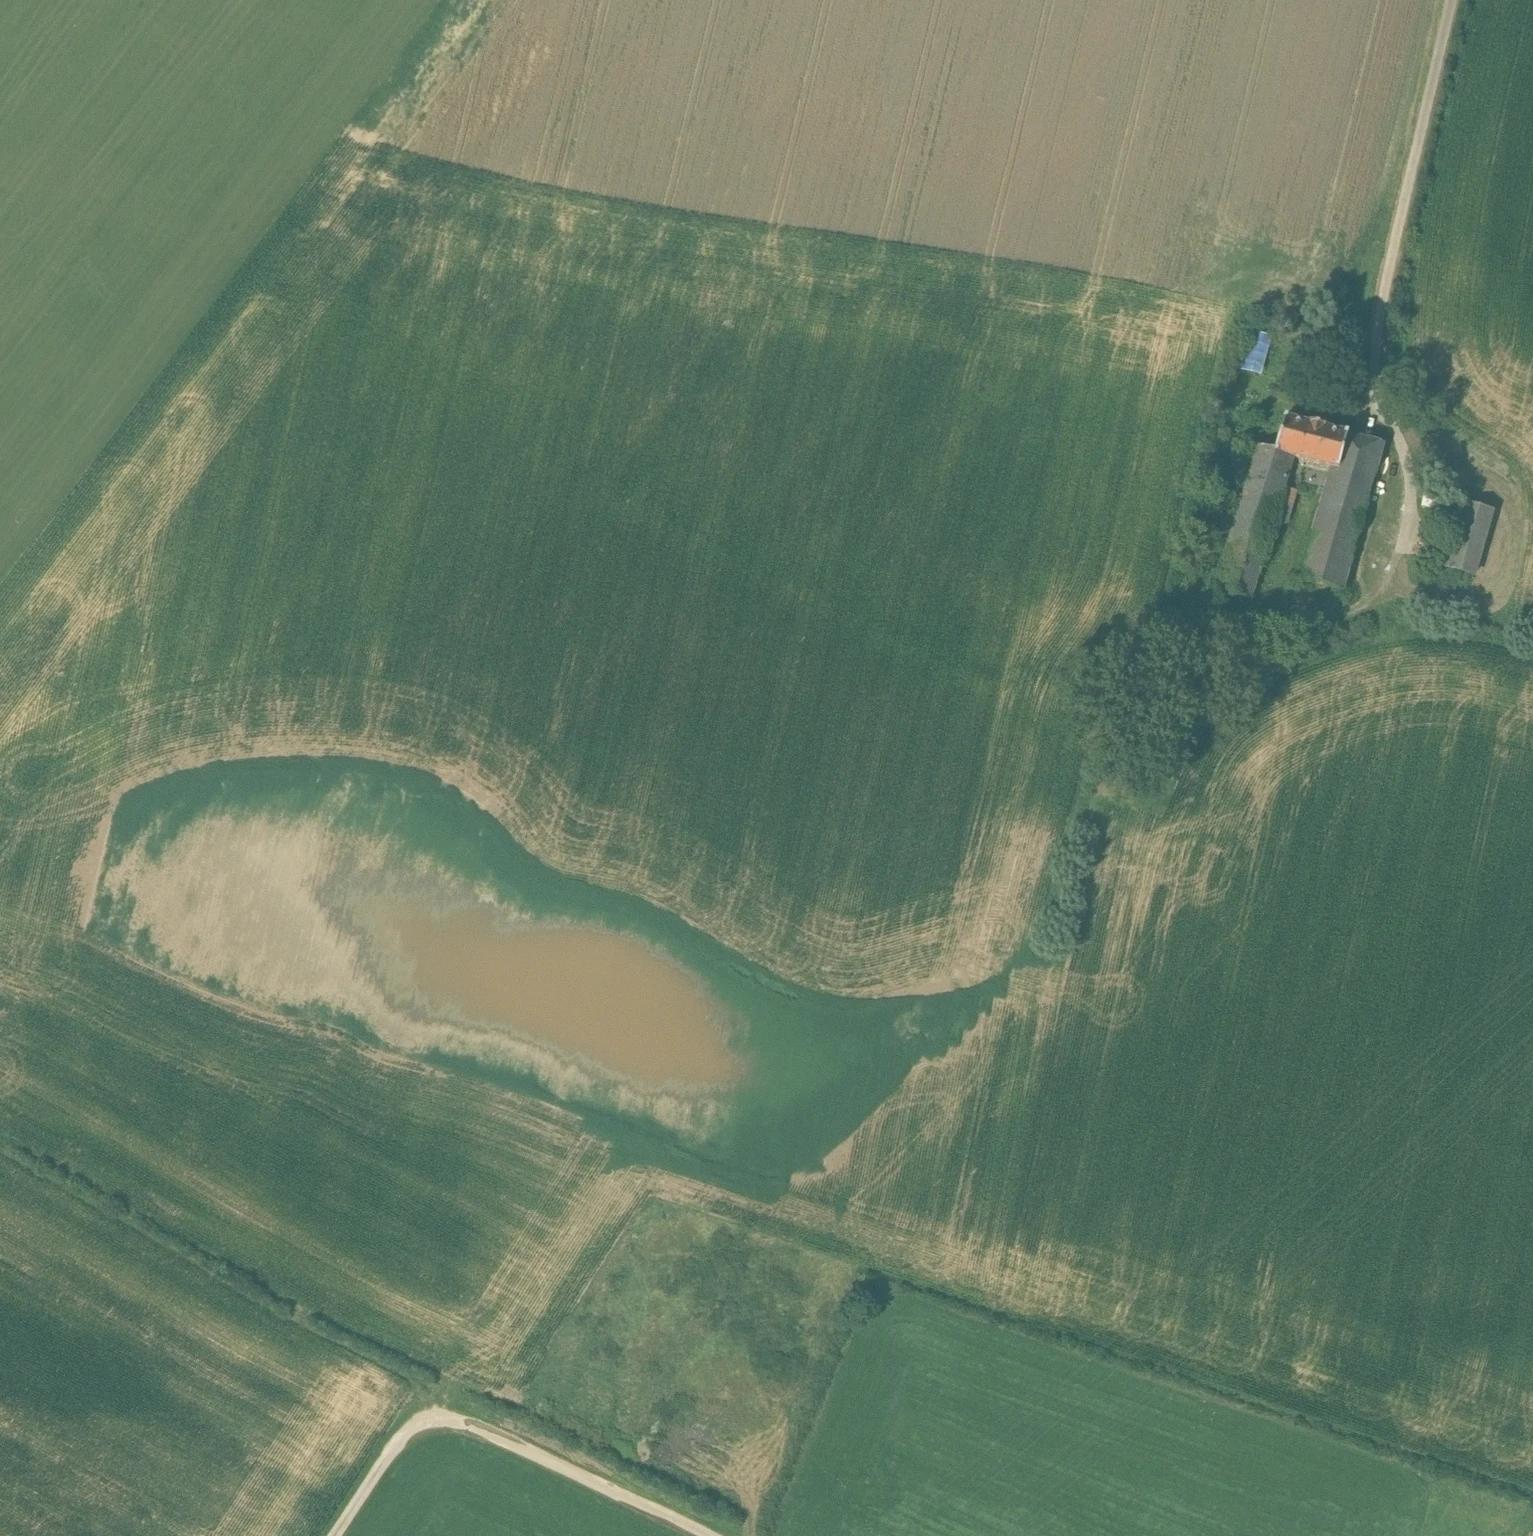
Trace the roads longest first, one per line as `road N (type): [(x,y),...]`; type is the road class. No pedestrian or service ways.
road 1 (track): [(334,1535),(410,1424),(461,1418),(709,1535)]

